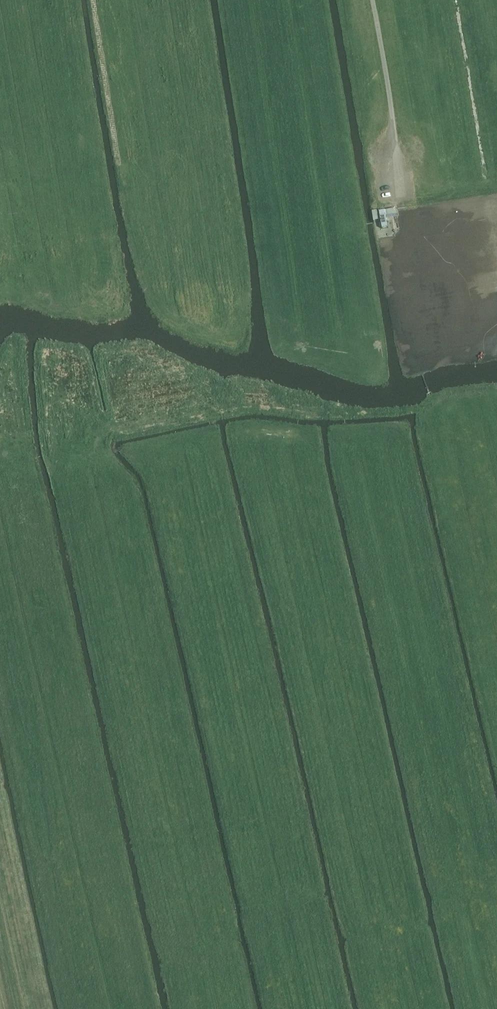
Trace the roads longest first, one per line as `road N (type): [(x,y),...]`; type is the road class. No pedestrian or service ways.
road 1 (track): [(118,161),(94,0)]

